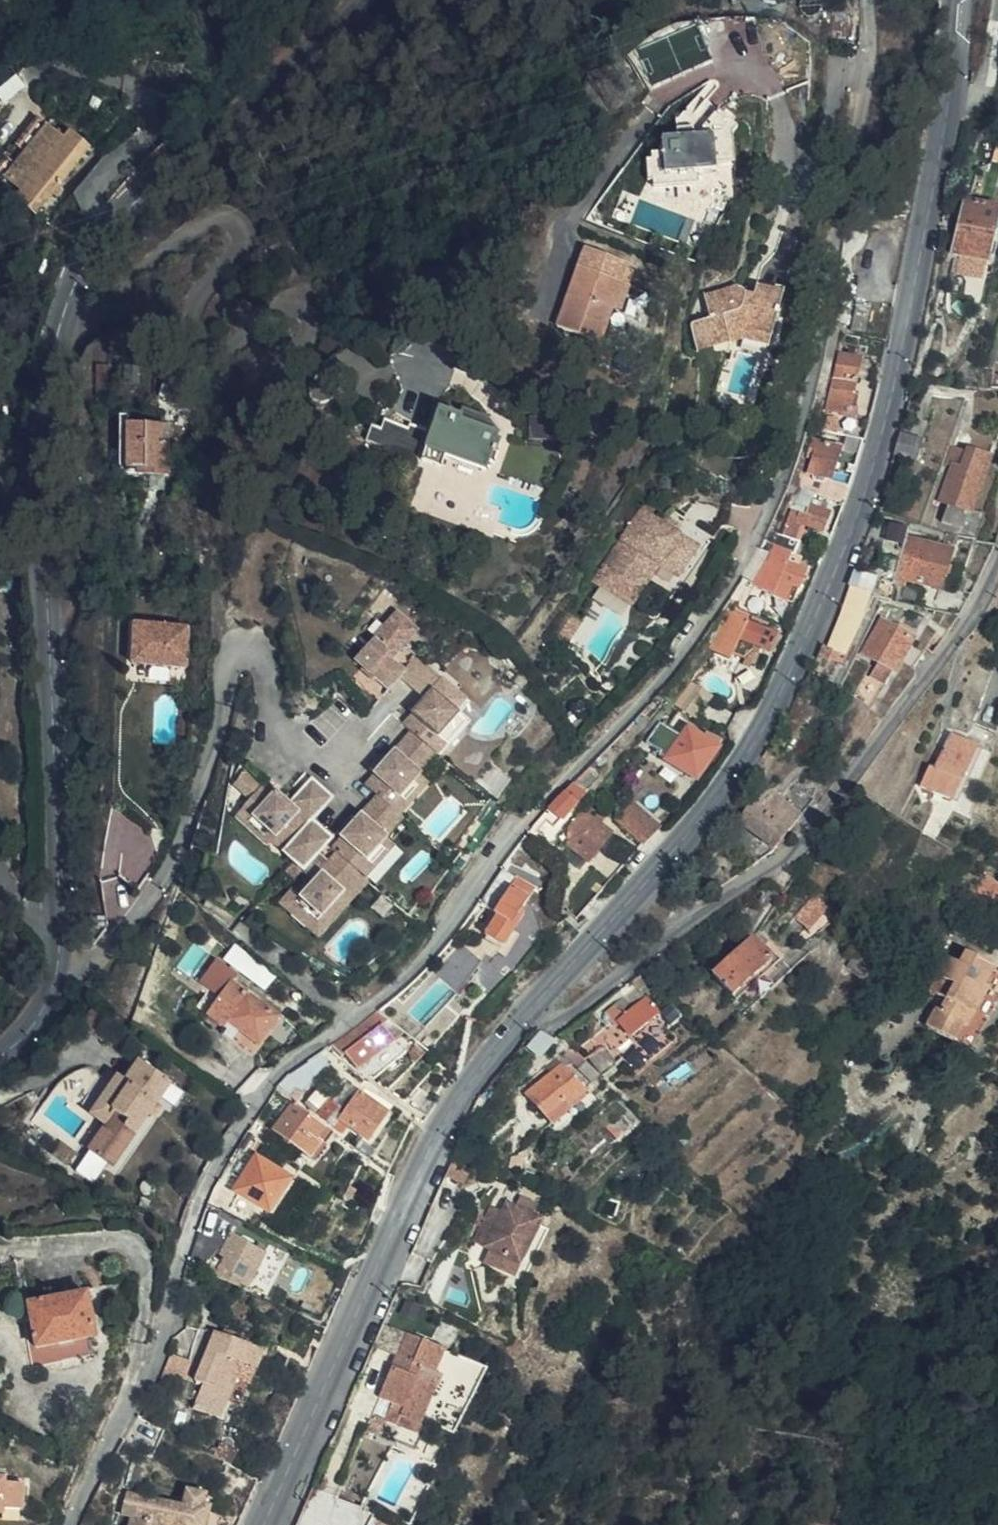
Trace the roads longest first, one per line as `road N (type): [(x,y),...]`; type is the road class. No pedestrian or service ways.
road 1 (tertiary): [(266,1524),(452,1108),(706,807),(790,677),(889,415),(946,135),(961,0)]
road 2 (tertiary): [(0,1056),(44,1011),(64,947),(44,565),(47,367),(128,191),(345,0)]

